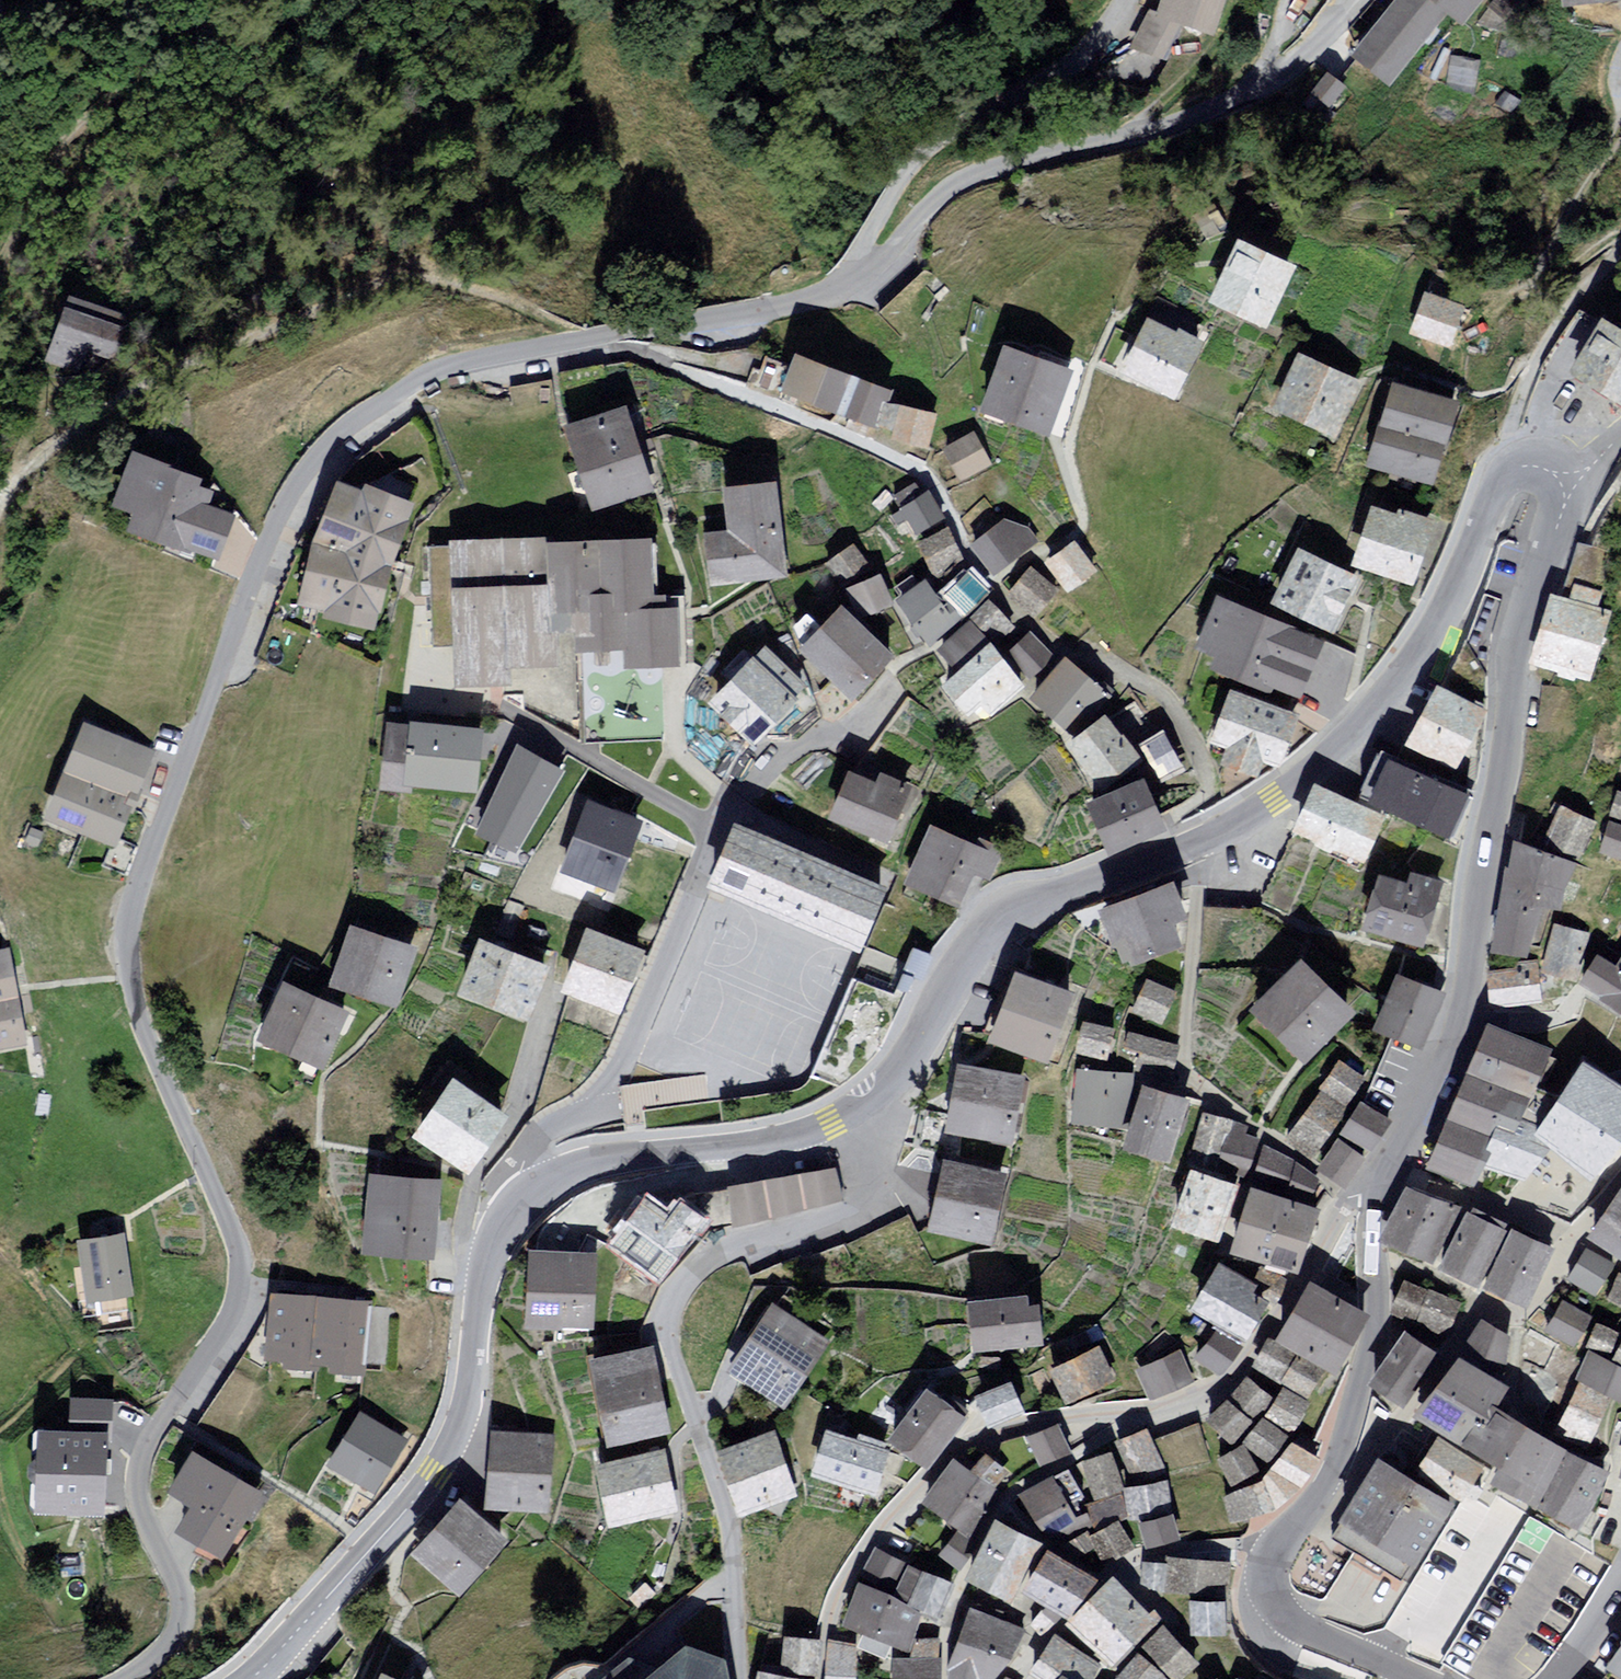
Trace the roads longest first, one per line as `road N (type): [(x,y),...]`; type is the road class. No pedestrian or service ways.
road 1 (residential): [(136,1678),(168,1655),(185,1612),(141,1498),(147,1460),(235,1309),(241,1276),(234,1238),(138,1002),(131,947),(139,890),(293,494),(361,421),(429,372),(586,339)]
road 2 (tertiary): [(856,1109),(934,1029),(988,944),(1037,910),(1238,829),(1293,790),(1383,700),(1447,608),(1498,486),(1518,465),(1536,461),(1565,480)]
road 3 (residential): [(1565,480),(1565,511),(1515,646),(1459,1022),(1375,1198)]
road 4 (residential): [(856,1109),(872,1173),(864,1200),(834,1224),(700,1270),(679,1295),(671,1328),(728,1524),(742,1678)]
road 5 (track): [(0,506),(79,428),(400,280),(436,280),(507,300),(586,339)]
road 6 (residential): [(838,294),(861,284),(970,180),(1185,129),(1275,83),(1330,41),(1360,0)]
road 7 (residential): [(1375,1198),(1368,1359),(1341,1455),(1278,1550),(1275,1577),(1283,1611),(1315,1644),(1398,1678)]
road 8 (tertiary): [(257,1678),(424,1496),(465,1421),(483,1280),(521,1210)]
road 9 (residential): [(586,339),(597,357),(637,354),(927,474),(998,593)]
road 10 (residential): [(1131,1421),(1092,1415),(1029,1425),(973,1449),(910,1506),(852,1578),(821,1678)]
road 11 (residential): [(838,294),(886,209),(931,161),(1014,113),(1089,50),(1117,0)]
road 12 (track): [(228,0),(151,55),(63,144),(0,276)]
road 13 (residential): [(998,593),(1058,650),(1159,689),(1201,754),(1206,777),(1197,801),(1170,818),(1176,831)]
road 14 (tertiary): [(521,1210),(585,1167),(775,1144),(835,1126),(856,1109)]
road 15 (residential): [(1375,1198),(1353,1209),(1321,1250),(1263,1347),(1224,1382),(1131,1421)]
road 16 (residential): [(1131,1421),(1113,1444),(1013,1491),(989,1528),(962,1601),(949,1678)]
road 17 (residential): [(998,593),(1005,574),(1083,526),(1068,449),(1115,316)]
road 18 (residential): [(570,1122),(621,1065),(717,830)]
road 19 (track): [(1620,232),(1572,267),(1536,280),(1610,156),(1620,122)]
road 20 (residential): [(717,830),(493,702)]
road 21 (residential): [(586,339),(838,294)]
road 22 (track): [(1518,465),(1511,426),(1536,356),(1620,251)]
road 23 (residential): [(717,830),(758,781),(803,749),(849,734),(887,696)]

